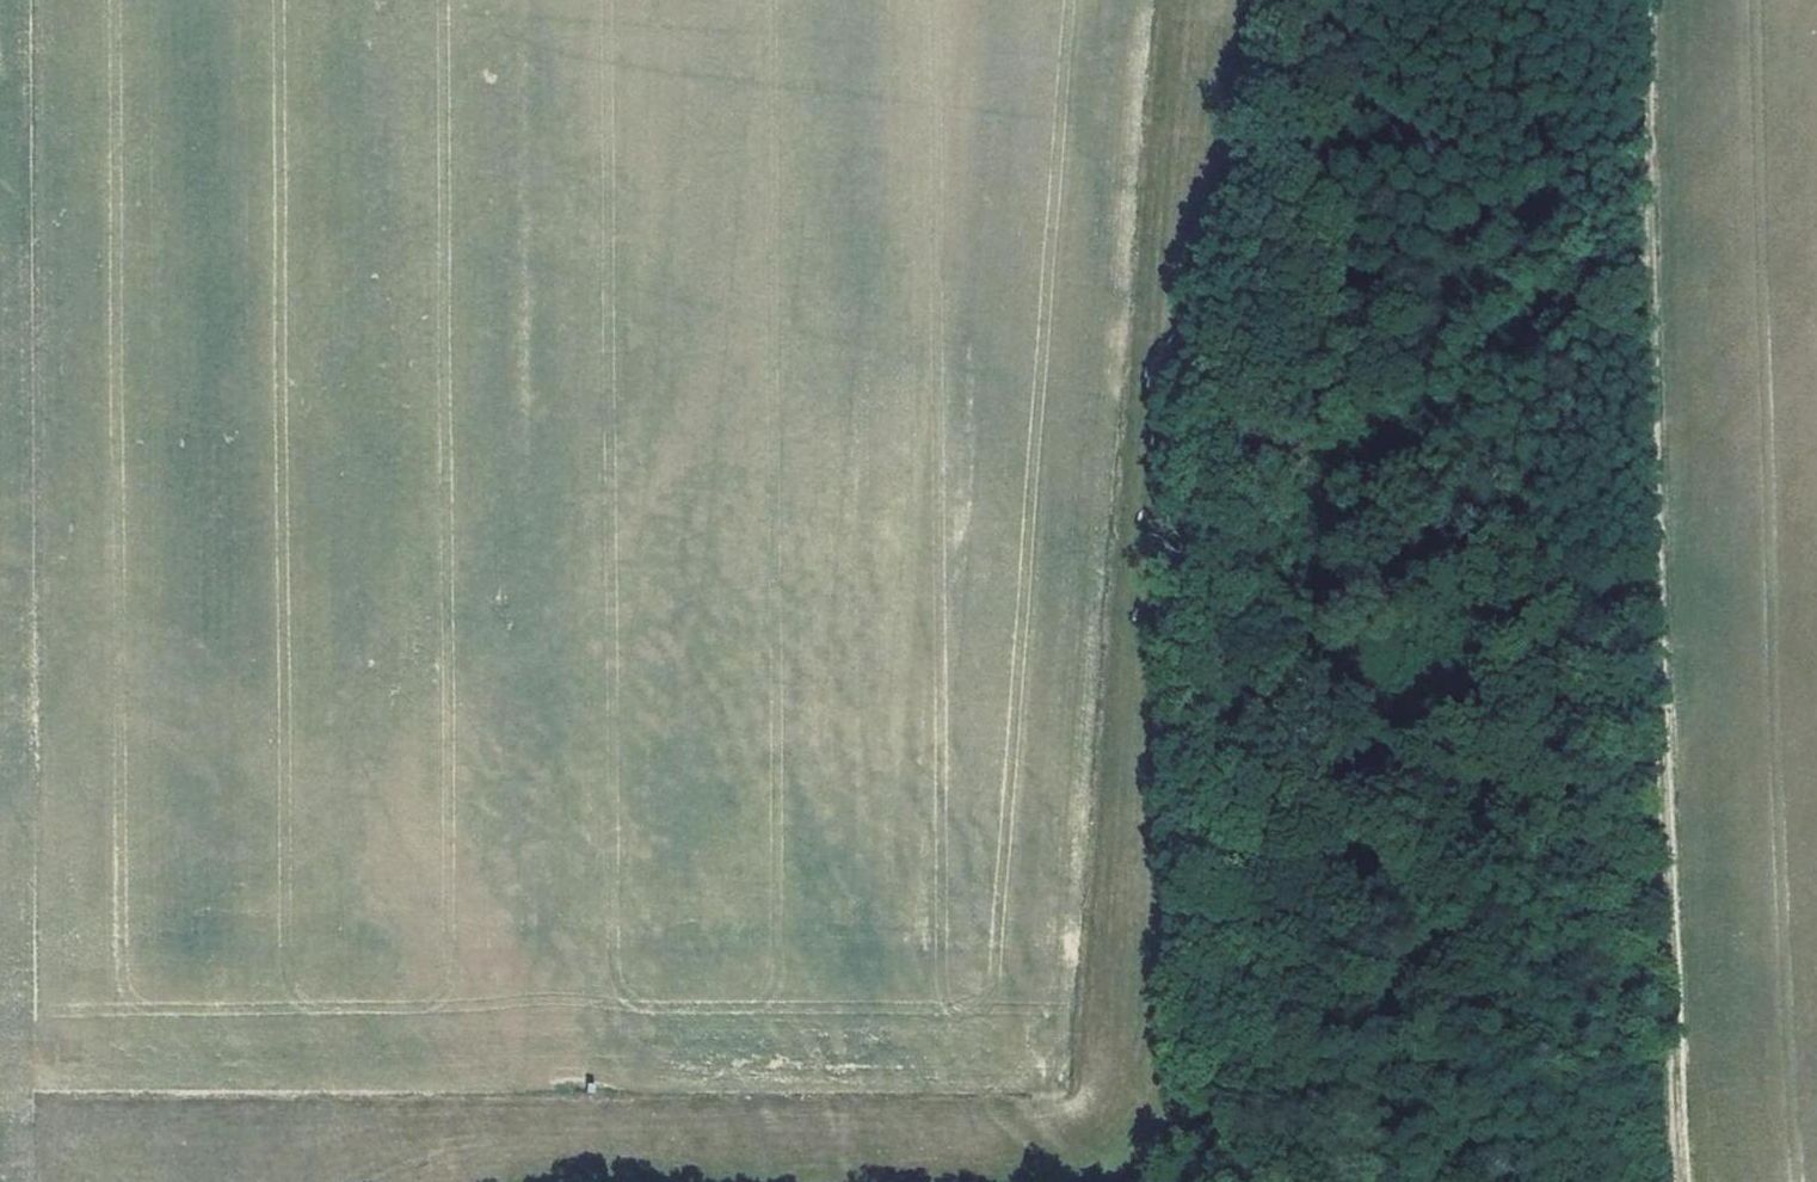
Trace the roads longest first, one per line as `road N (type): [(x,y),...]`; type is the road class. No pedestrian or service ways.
road 1 (track): [(1642,0),(1673,1181)]

